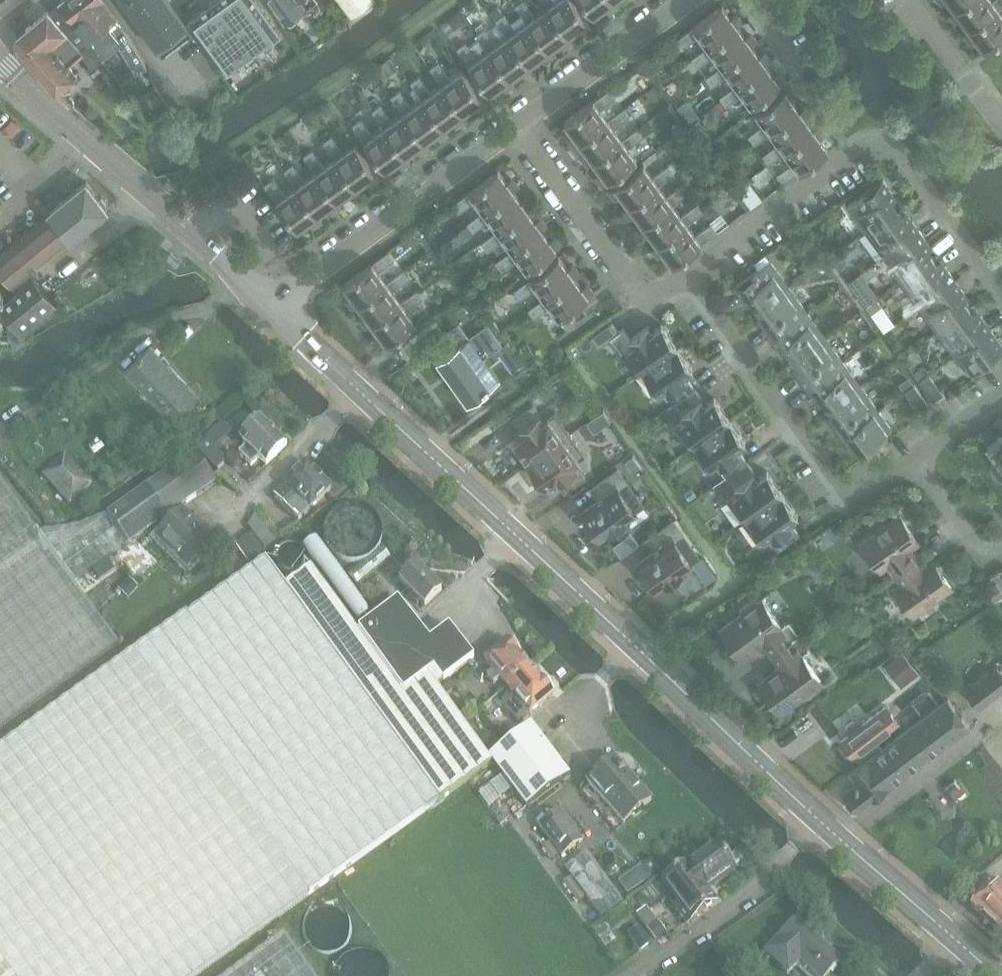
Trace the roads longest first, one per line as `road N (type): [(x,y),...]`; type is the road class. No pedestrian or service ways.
road 1 (tertiary): [(990,975),(270,309)]
road 2 (residential): [(1001,295),(895,145),(851,154),(691,274)]
road 3 (tertiary): [(270,309),(0,67)]
road 4 (residential): [(913,462),(854,504),(691,274)]
road 5 (residential): [(270,309),(516,124)]
road 6 (residential): [(691,274),(656,297),(642,296),(516,124)]
road 7 (residential): [(516,124),(683,0)]
road 8 (residential): [(1001,121),(908,0)]
road 9 (residential): [(1001,553),(989,563),(913,462)]

